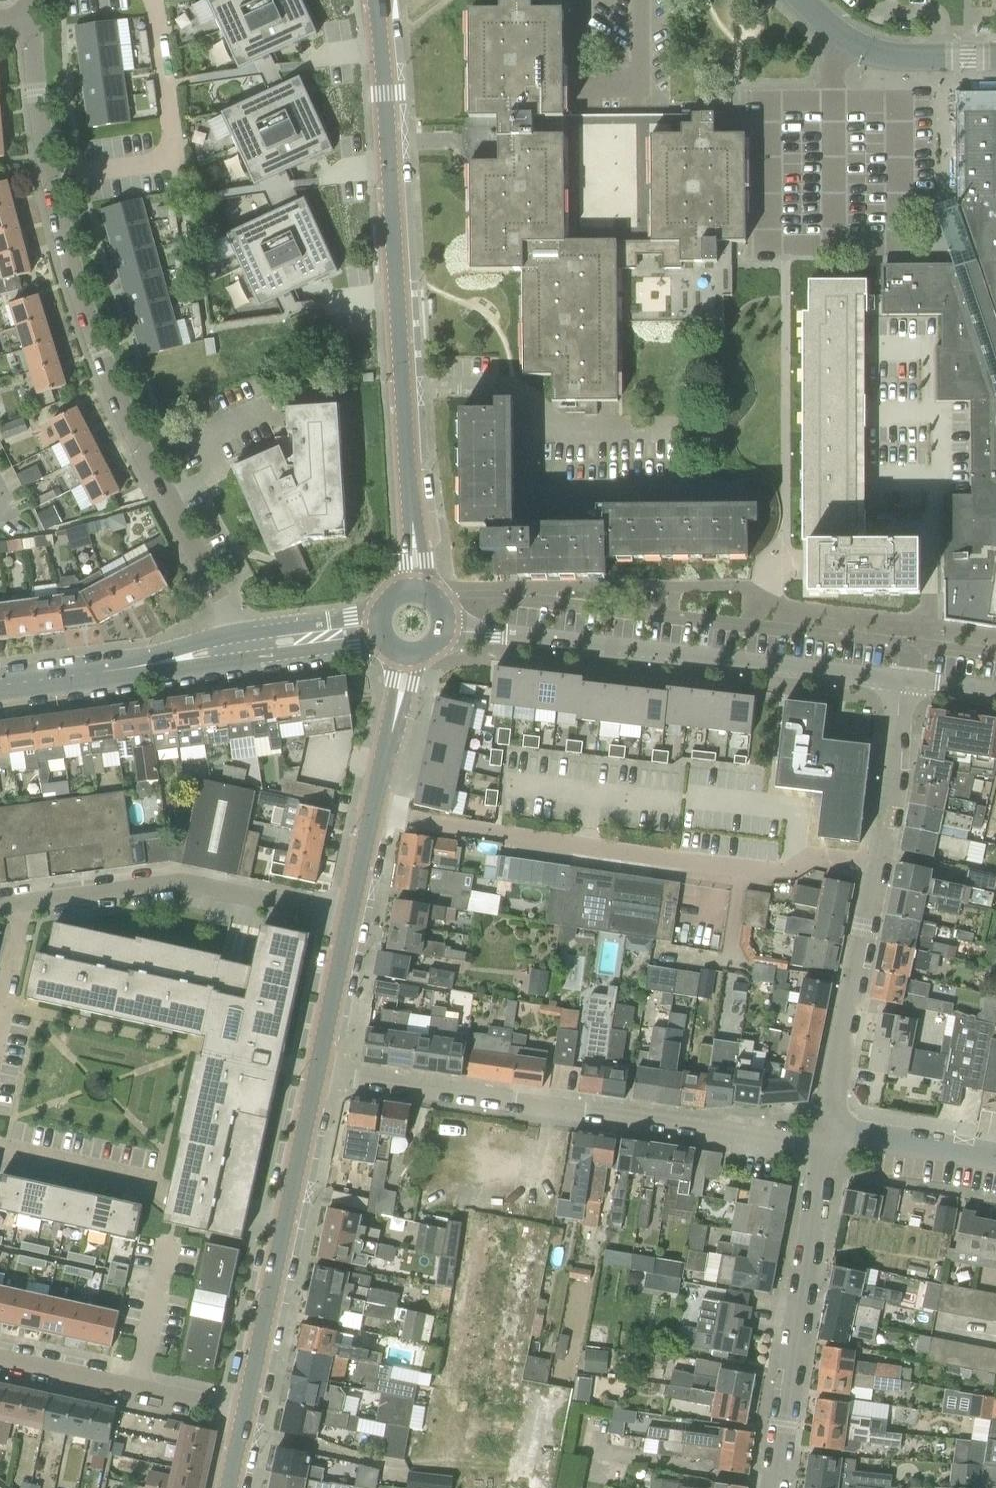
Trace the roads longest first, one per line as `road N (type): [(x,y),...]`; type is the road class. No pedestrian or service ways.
road 1 (residential): [(238,637),(149,470),(92,328),(57,209),(33,22)]
road 2 (unclassified): [(417,591),(378,0)]
road 3 (residential): [(823,1146),(317,1073)]
road 4 (residential): [(876,868),(794,855),(739,867),(372,816)]
road 5 (residential): [(906,679),(443,626)]
road 6 (residential): [(778,1487),(823,1146)]
road 7 (residential): [(350,919),(186,883),(24,903)]
road 8 (residential): [(0,1151),(286,1222)]
road 9 (residential): [(825,1132),(876,868)]
road 10 (residential): [(245,1414),(0,1361)]
road 11 (unclassified): [(245,1414),(286,1222)]
road 12 (residential): [(55,680),(247,663)]
road 13 (residential): [(876,868),(906,679)]
road 14 (residential): [(238,637),(55,680)]
road 15 (residential): [(995,1161),(825,1132)]
road 16 (unclassified): [(372,816),(408,654)]
road 17 (unclassified): [(317,1073),(350,919)]
road 18 (unclassified): [(286,1222),(317,1073)]
road 19 (residential): [(940,57),(891,58),(833,31),(805,5)]
road 20 (residential): [(247,663),(390,646)]
road 21 (residential): [(380,621),(238,637)]

